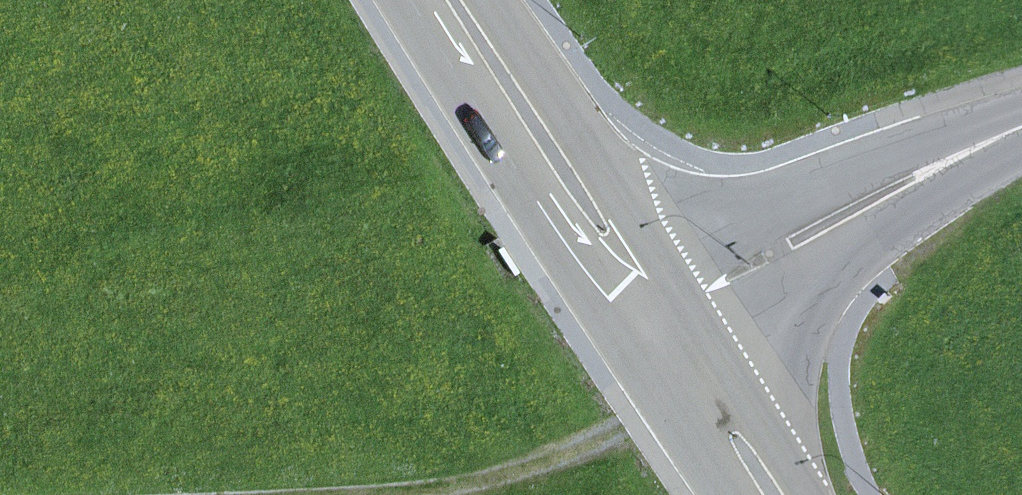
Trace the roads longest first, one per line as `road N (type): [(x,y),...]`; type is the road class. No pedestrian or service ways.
road 1 (residential): [(651,308),(1021,129)]
road 2 (primary): [(450,0),(651,308)]
road 3 (track): [(695,376),(584,450),(474,492),(425,494)]
road 4 (primary): [(651,308),(773,494)]

